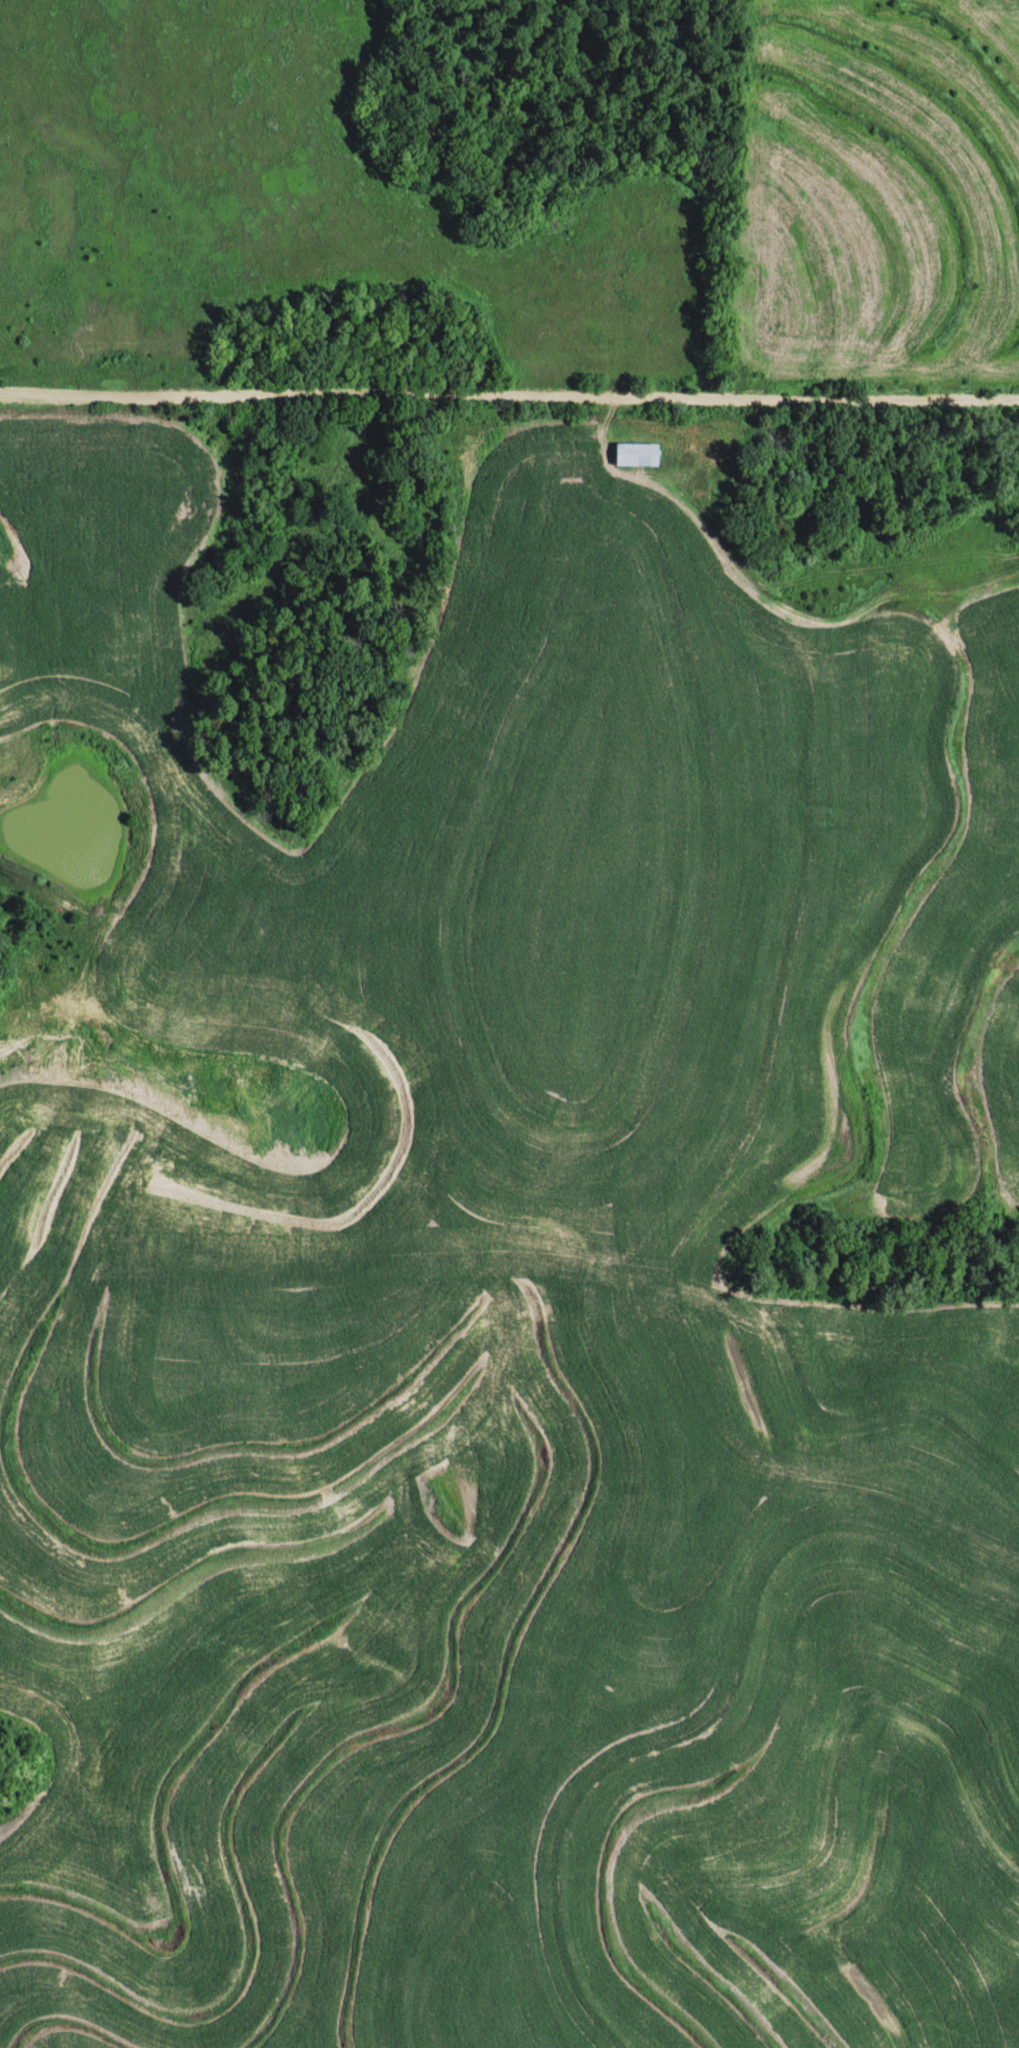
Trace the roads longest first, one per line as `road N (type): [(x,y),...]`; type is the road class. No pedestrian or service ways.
road 1 (residential): [(1018,403),(0,379)]

